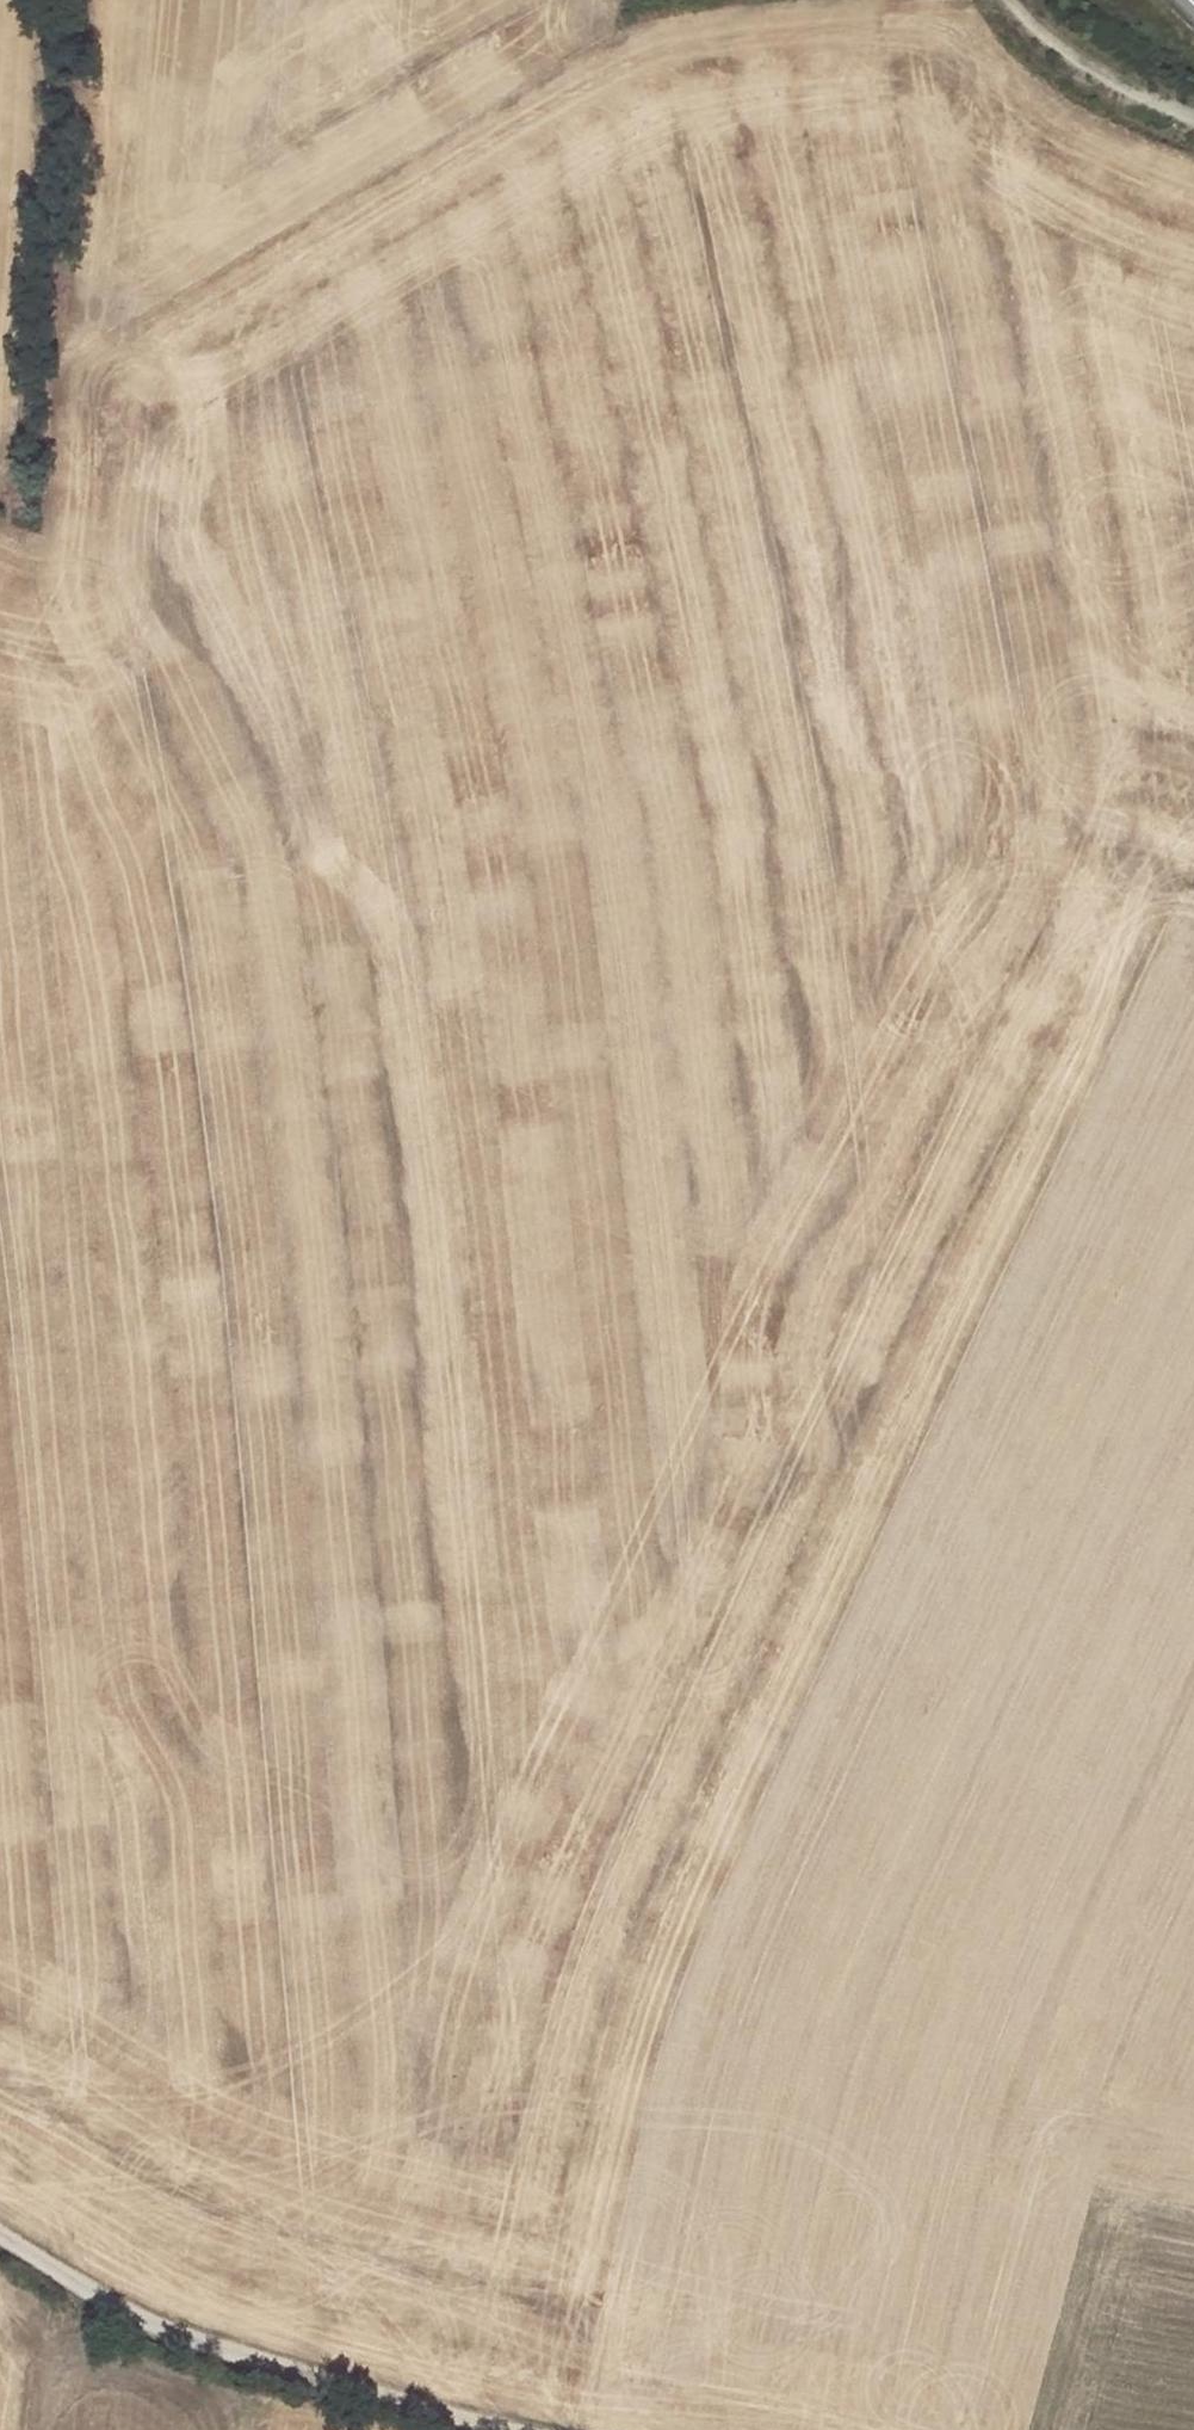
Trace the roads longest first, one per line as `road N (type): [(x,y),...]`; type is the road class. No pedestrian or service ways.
road 1 (track): [(502,2429),(145,2326),(0,2246)]
road 2 (track): [(1193,121),(1100,81),(1016,21),(1006,0)]

